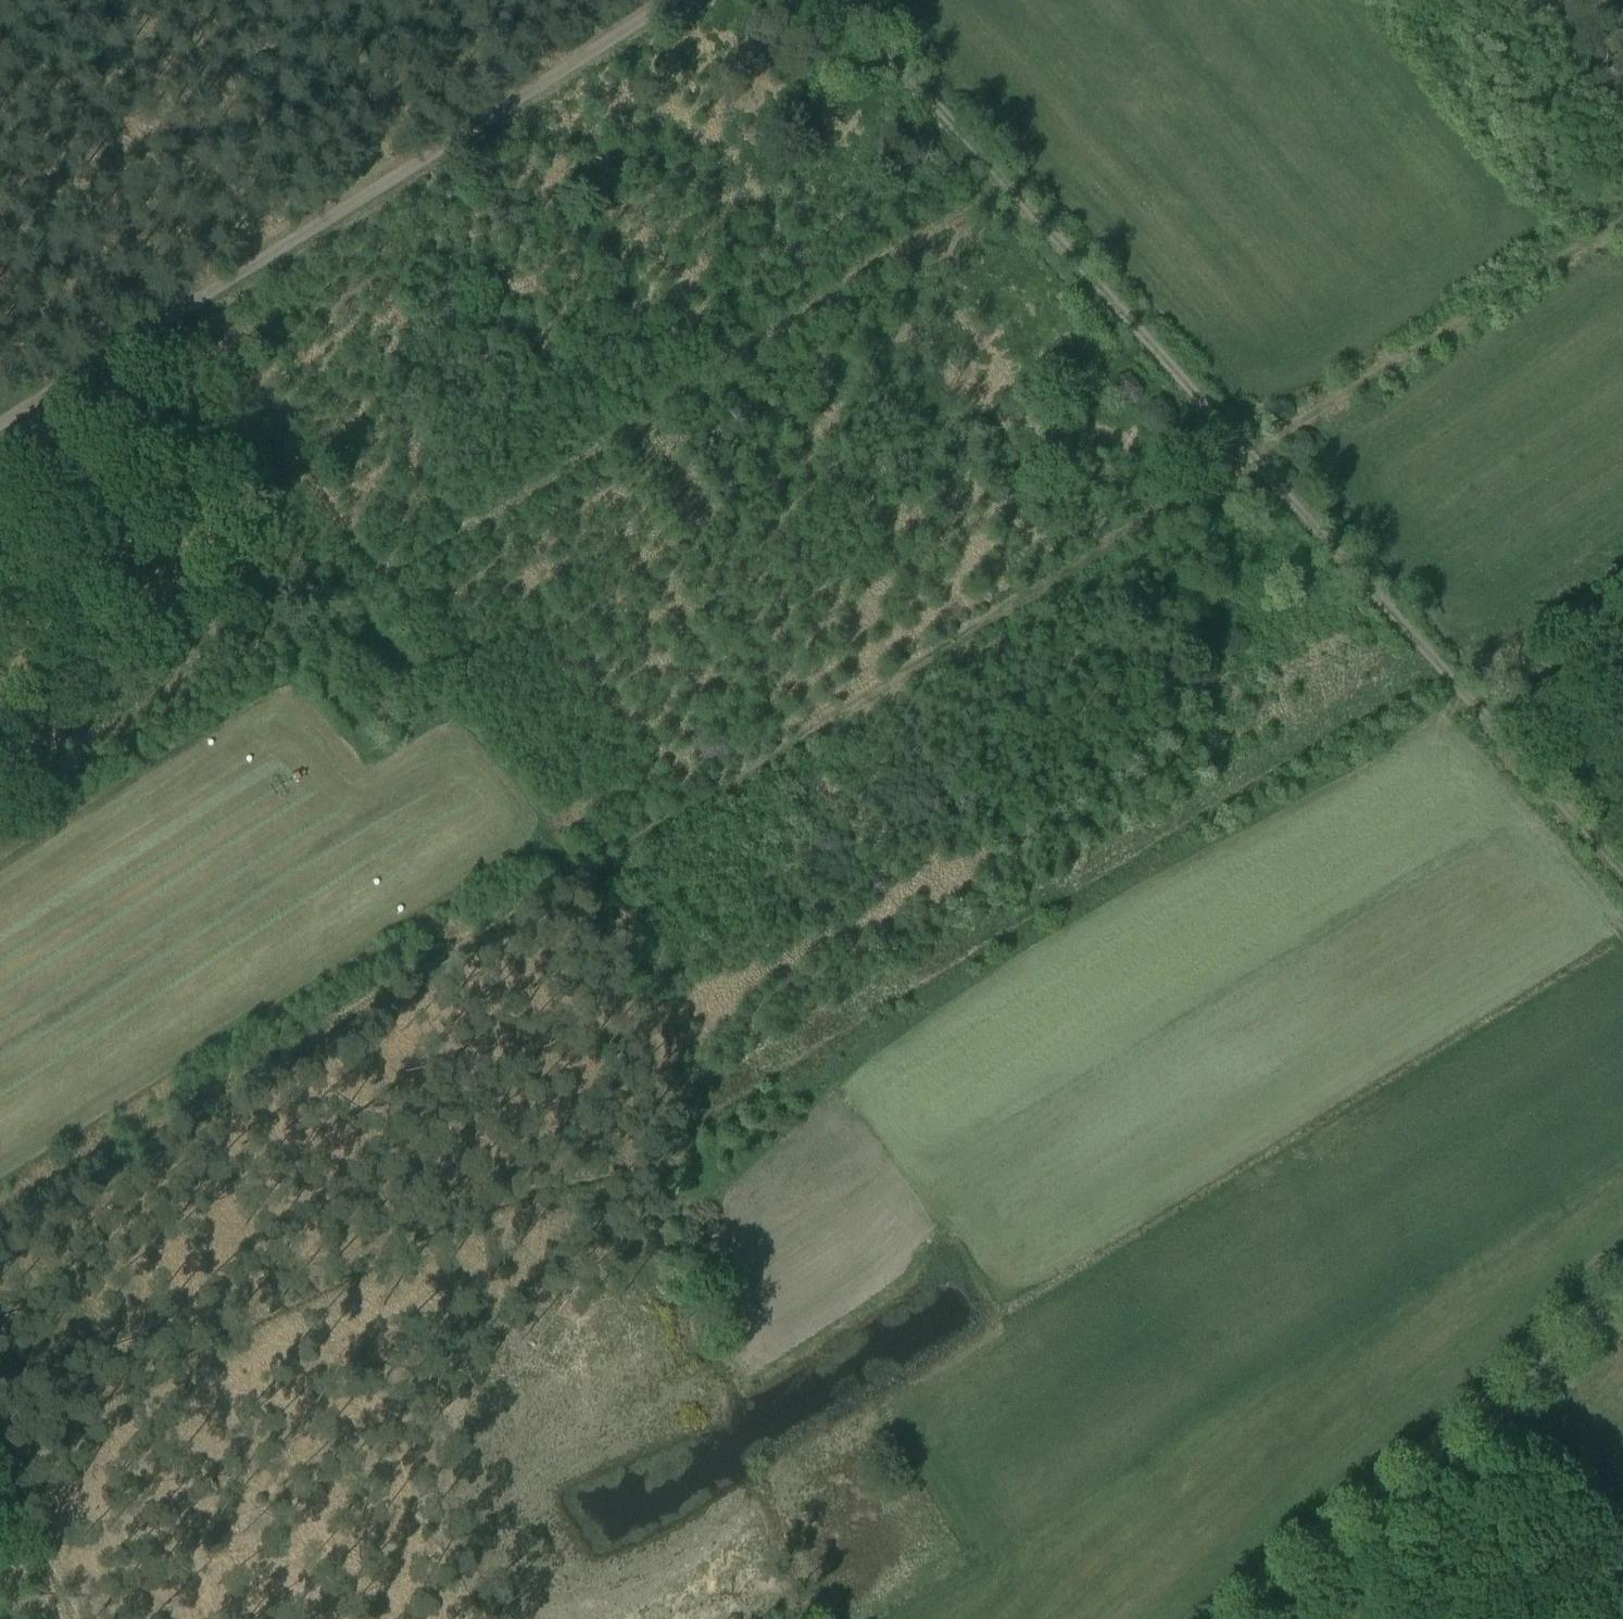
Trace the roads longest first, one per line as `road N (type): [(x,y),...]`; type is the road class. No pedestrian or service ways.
road 1 (track): [(0,421),(673,0)]

